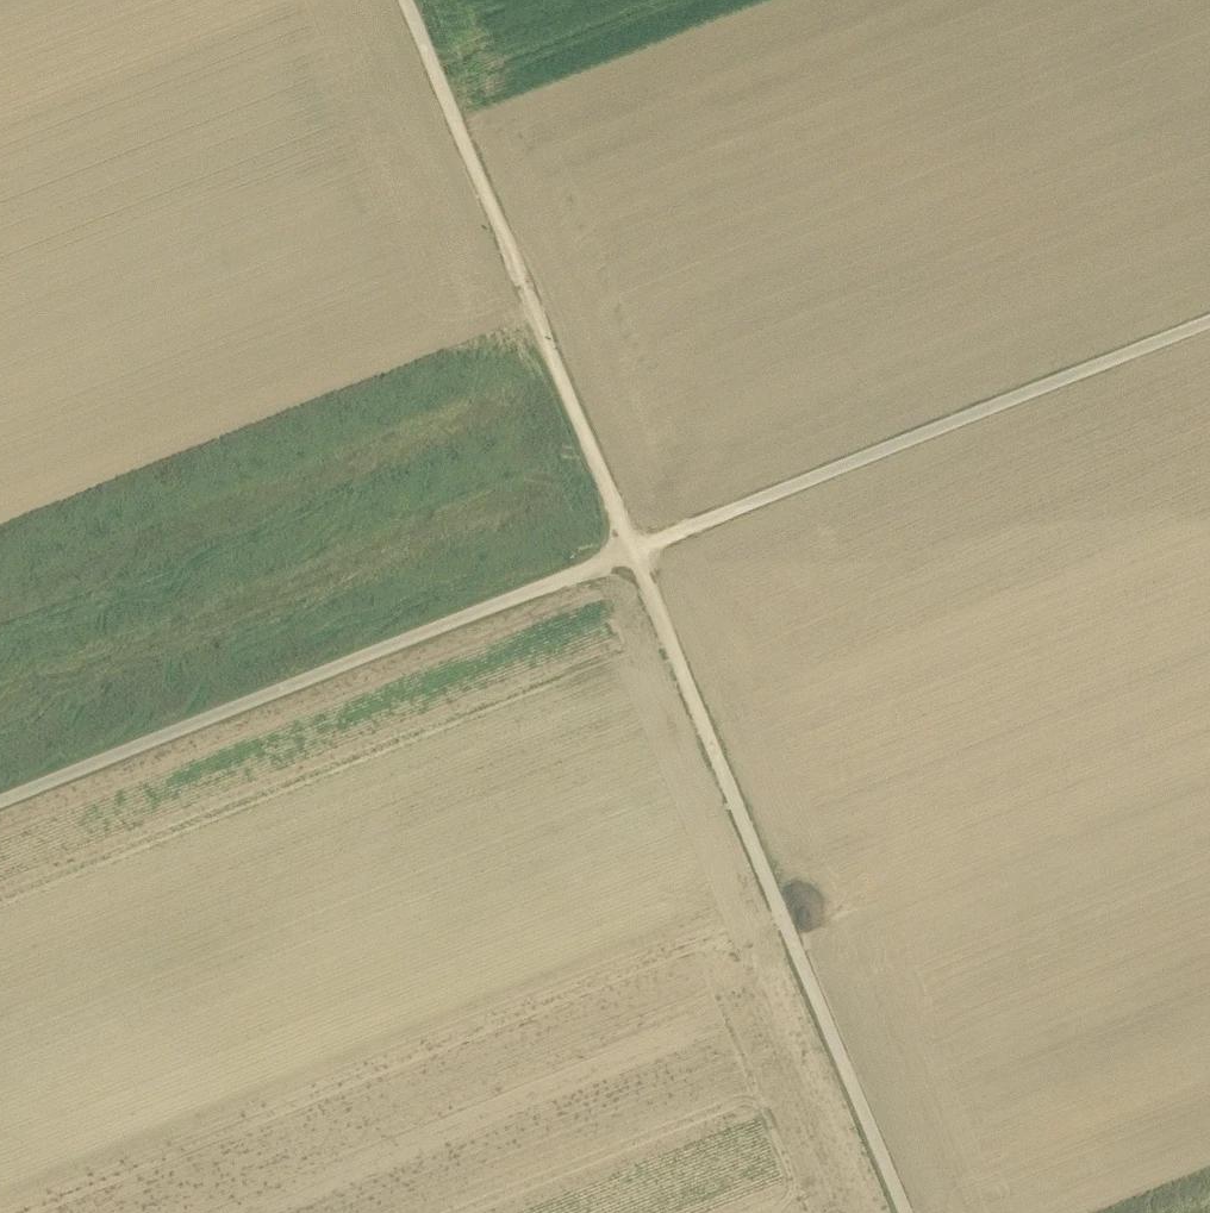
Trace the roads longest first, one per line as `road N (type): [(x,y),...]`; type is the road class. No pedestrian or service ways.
road 1 (track): [(905,1212),(632,551)]
road 2 (track): [(632,551),(0,802)]
road 3 (track): [(1209,321),(632,551)]
road 4 (track): [(632,551),(406,0)]

